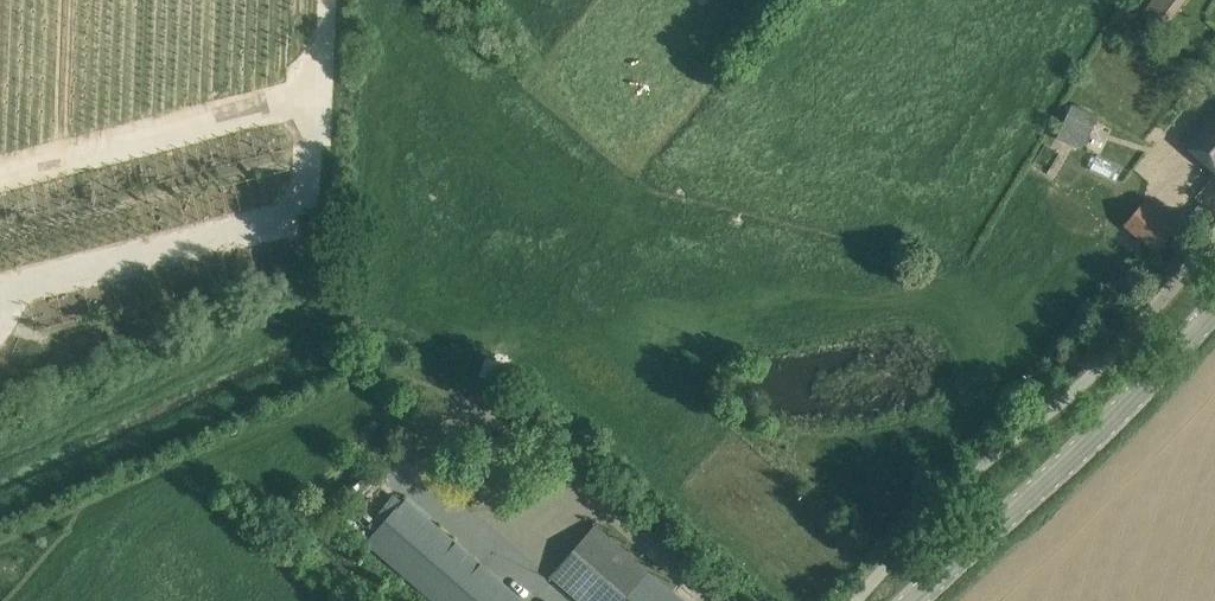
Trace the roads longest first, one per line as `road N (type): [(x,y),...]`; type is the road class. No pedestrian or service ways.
road 1 (tertiary): [(907,600),(1122,401),(1214,294)]
road 2 (track): [(316,300),(0,452)]

